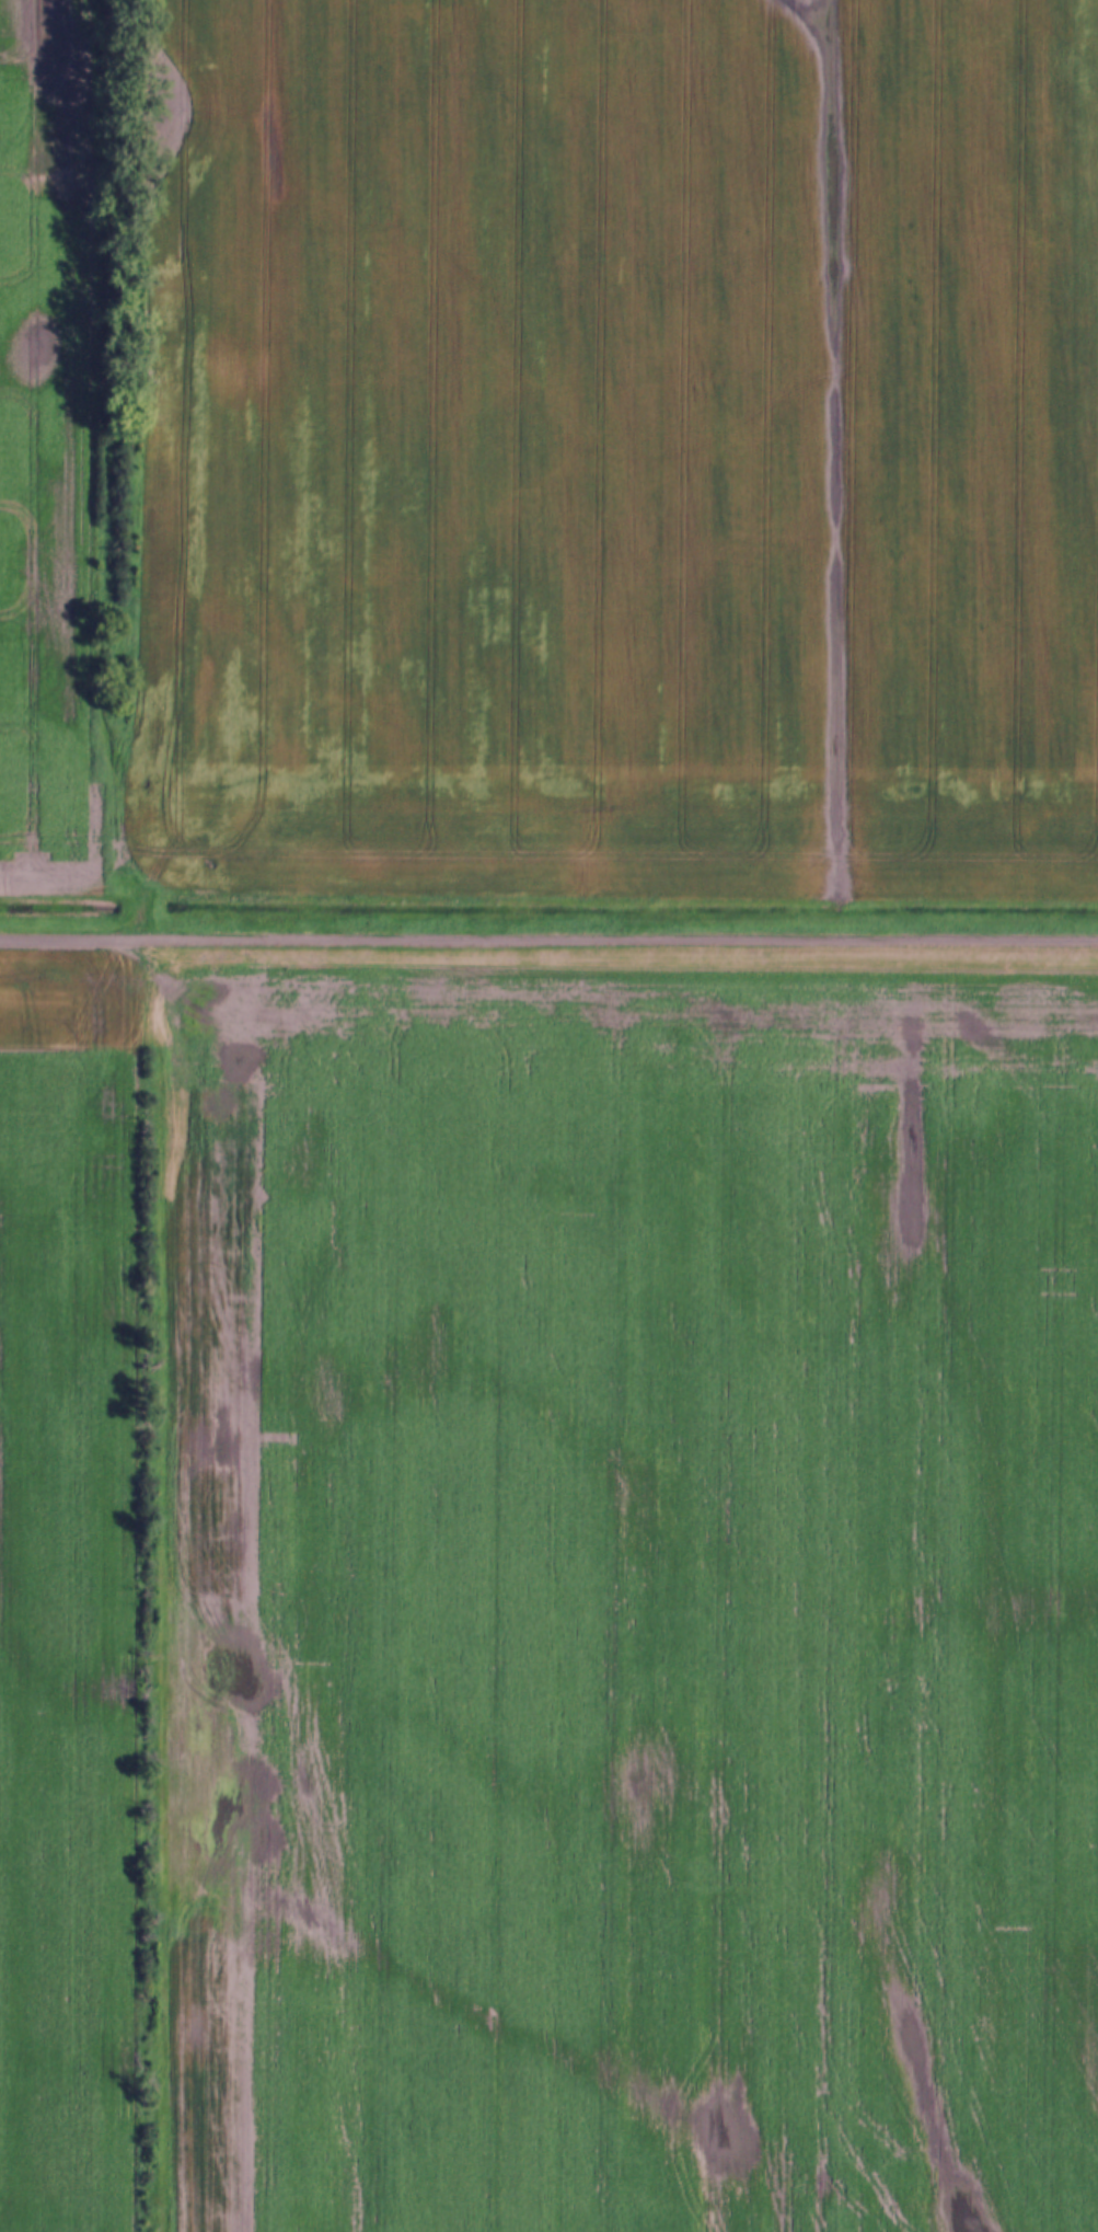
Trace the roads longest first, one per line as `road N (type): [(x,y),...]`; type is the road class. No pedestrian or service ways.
road 1 (track): [(0,943),(1097,944)]

